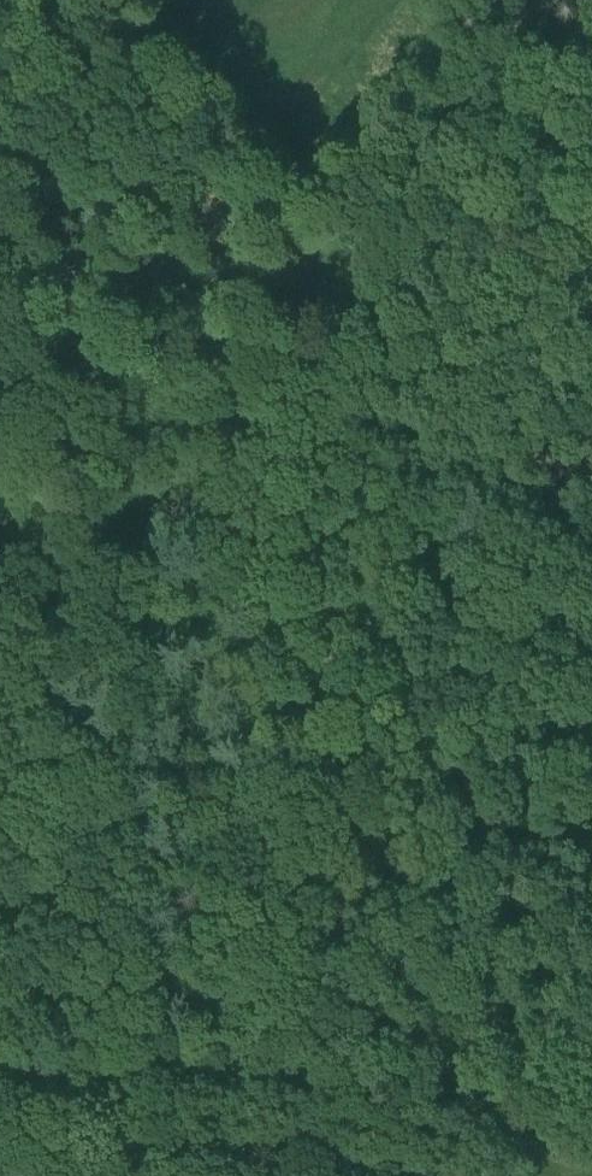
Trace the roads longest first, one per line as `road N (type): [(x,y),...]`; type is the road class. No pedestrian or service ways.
road 1 (track): [(0,1066),(591,1068)]
road 2 (track): [(0,852),(60,739),(73,672),(64,608),(0,508)]

